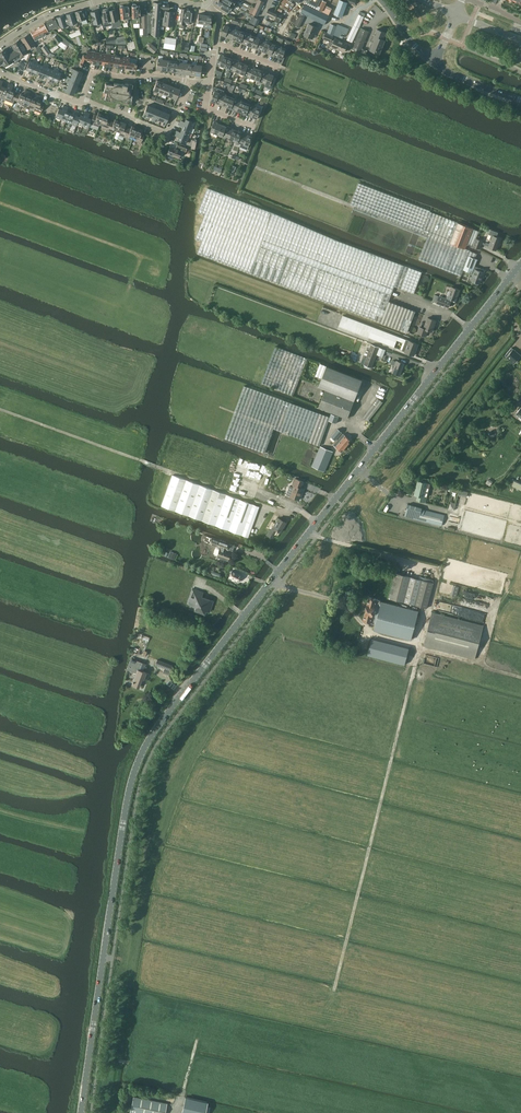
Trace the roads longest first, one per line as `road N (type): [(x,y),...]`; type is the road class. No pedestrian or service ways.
road 1 (tertiary): [(82,1112),(123,823),(148,740),(520,265)]
road 2 (track): [(440,570),(334,989)]
road 3 (track): [(520,678),(374,633)]
road 4 (residential): [(81,103),(93,72),(190,81)]

